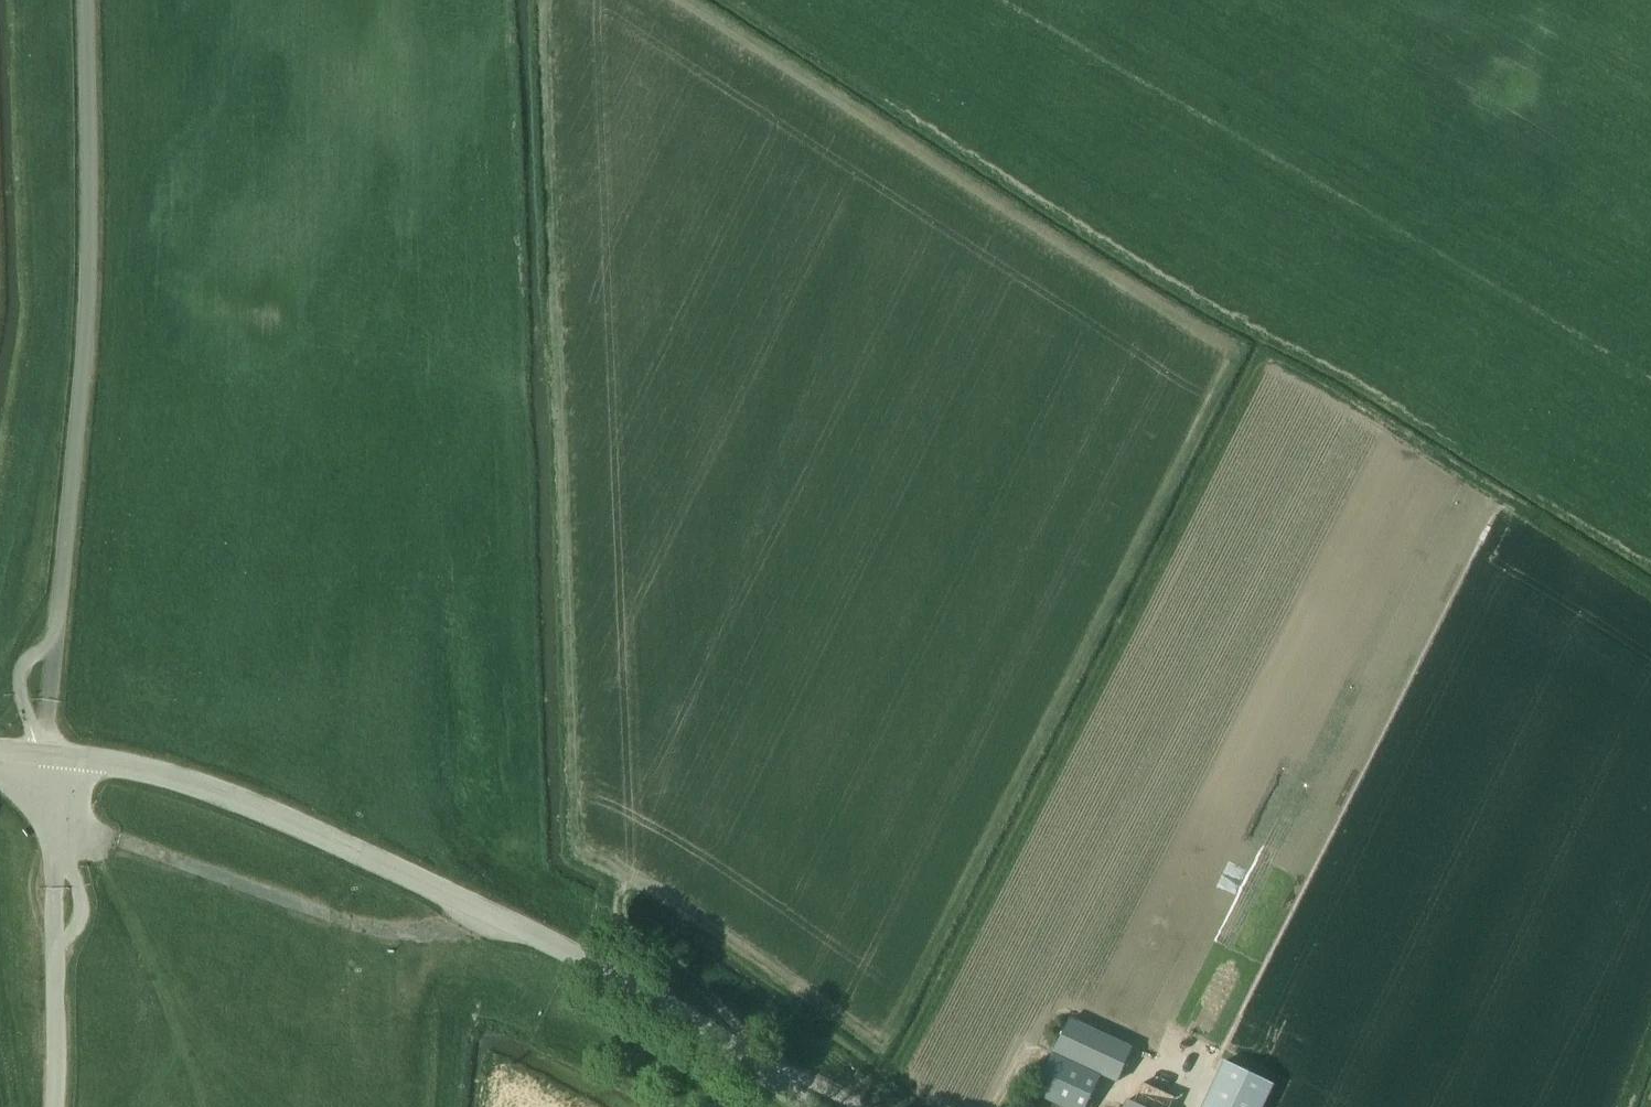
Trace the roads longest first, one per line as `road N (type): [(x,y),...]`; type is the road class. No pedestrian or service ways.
road 1 (unclassified): [(42,751),(182,780),(407,874),(652,994),(808,1106)]
road 2 (track): [(757,1066),(731,1016),(613,919),(613,896)]

